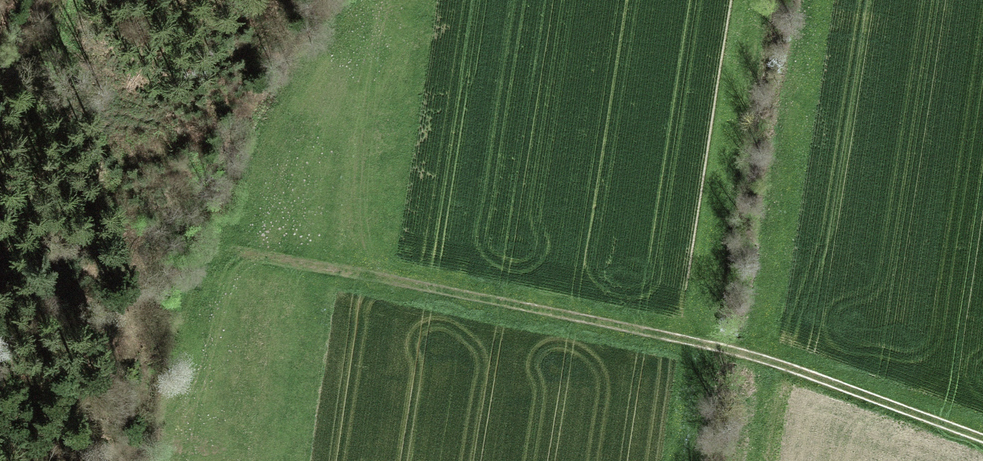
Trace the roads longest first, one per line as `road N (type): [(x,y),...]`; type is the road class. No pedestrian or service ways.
road 1 (track): [(257,256),(755,356),(982,437)]
road 2 (track): [(677,460),(750,0)]
road 3 (track): [(8,294),(43,84),(68,0)]

